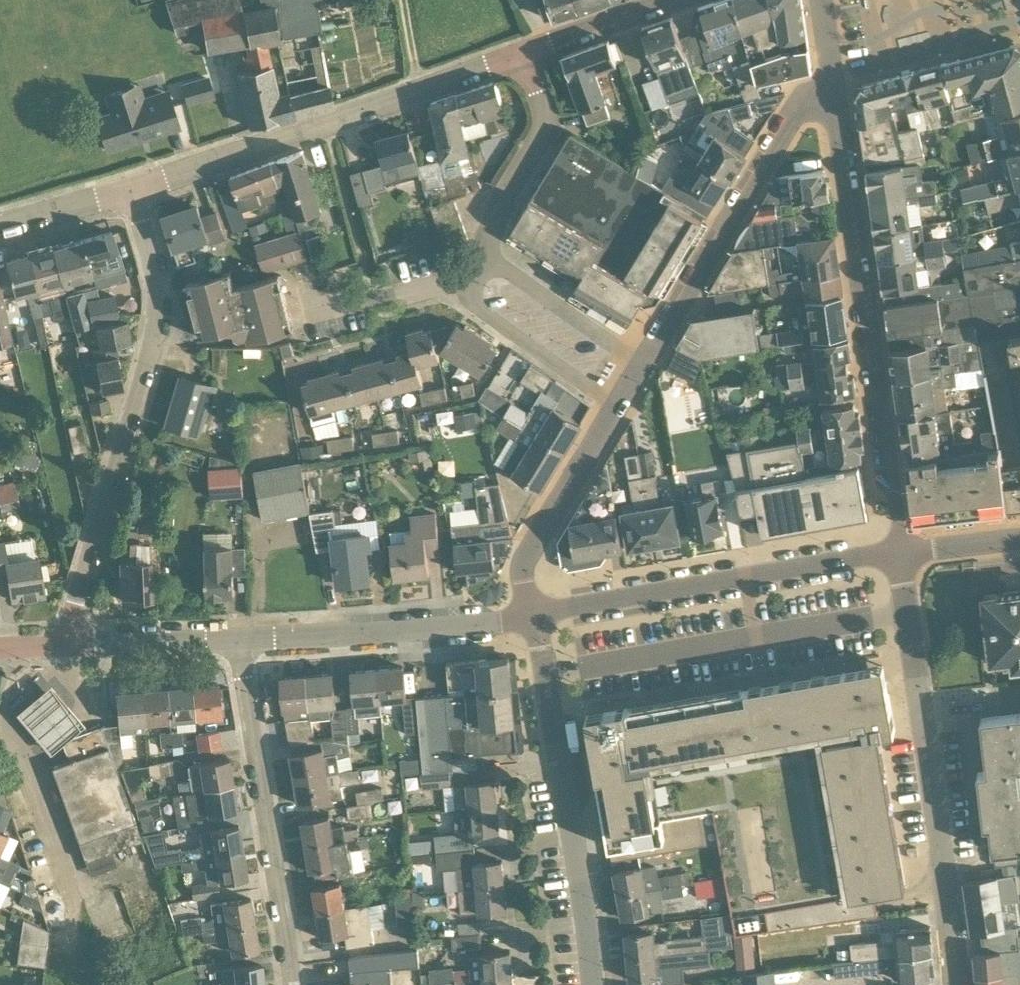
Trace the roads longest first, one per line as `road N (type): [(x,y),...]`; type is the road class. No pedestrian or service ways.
road 1 (unclassified): [(64,646),(154,326),(153,287),(128,191)]
road 2 (residential): [(900,552),(833,90)]
road 3 (residential): [(954,984),(900,552)]
road 4 (unclassified): [(128,191),(525,53)]
road 5 (residential): [(530,614),(900,552)]
road 6 (residential): [(590,984),(570,822),(530,614)]
road 7 (residential): [(291,984),(238,641)]
road 8 (residential): [(833,90),(808,97),(643,365)]
road 9 (residential): [(238,641),(530,614)]
road 10 (residential): [(616,408),(522,563),(530,614)]
road 11 (residential): [(481,256),(544,129),(525,53)]
road 12 (residential): [(472,277),(477,307),(616,408)]
road 13 (residential): [(643,365),(481,256)]
road 14 (residential): [(64,646),(238,641)]
road 15 (residential): [(327,312),(472,277)]
road 16 (unclassified): [(525,53),(664,0)]
road 17 (unclassified): [(0,224),(128,191)]
road 18 (residential): [(900,552),(1019,537)]

